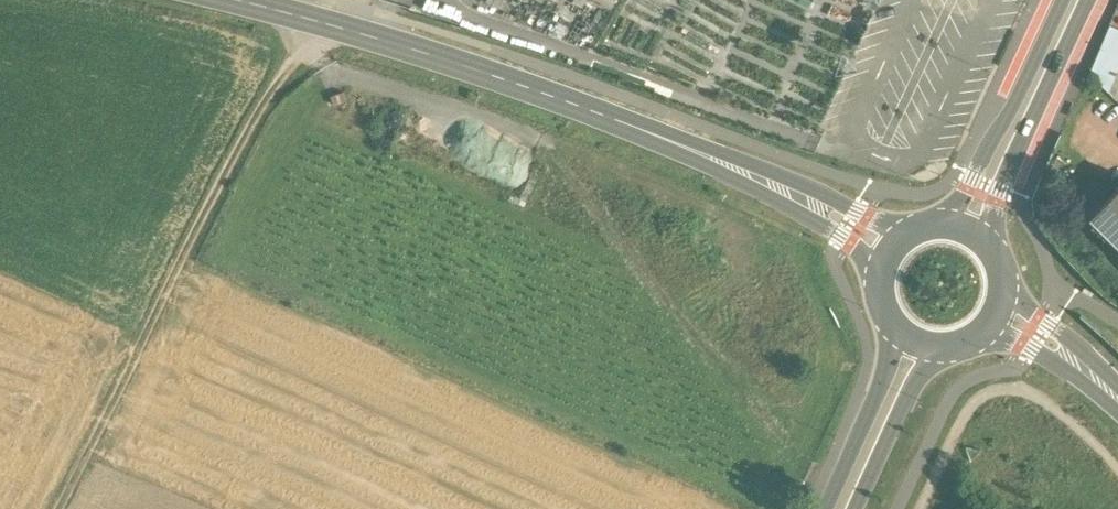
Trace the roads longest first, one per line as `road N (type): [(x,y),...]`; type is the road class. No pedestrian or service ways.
road 1 (secondary): [(247,0),(387,39),(625,123),(895,250)]
road 2 (track): [(297,56),(238,146),(58,508)]
road 3 (track): [(783,317),(745,239),(717,215),(523,132)]
road 4 (track): [(920,508),(966,411),(992,389),(1021,387),(1047,401),(1117,475)]
road 5 (track): [(314,19),(297,56),(332,76),(523,132)]
road 6 (secondary): [(964,231),(1074,0)]
road 7 (secondary): [(887,307),(886,374),(826,508)]
road 8 (secondary): [(853,508),(913,387),(960,342)]
road 9 (secondary): [(996,310),(1065,353),(1117,401)]

